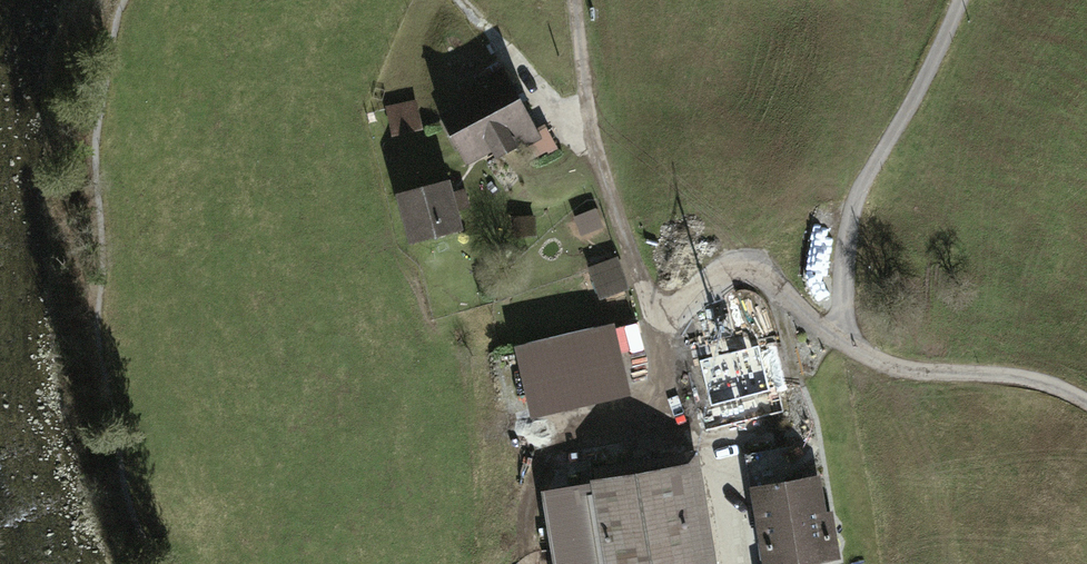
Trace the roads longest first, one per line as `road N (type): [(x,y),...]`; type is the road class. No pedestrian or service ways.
road 1 (unclassified): [(1086,402),(1034,374),(902,367),(849,340),(767,266),(728,268),(665,323)]
road 2 (track): [(849,340),(851,240),(876,170),(961,0)]
road 3 (track): [(665,323),(591,132),(577,0)]
road 4 (track): [(665,323),(742,563)]
road 5 (track): [(591,132),(556,104),(464,0)]

